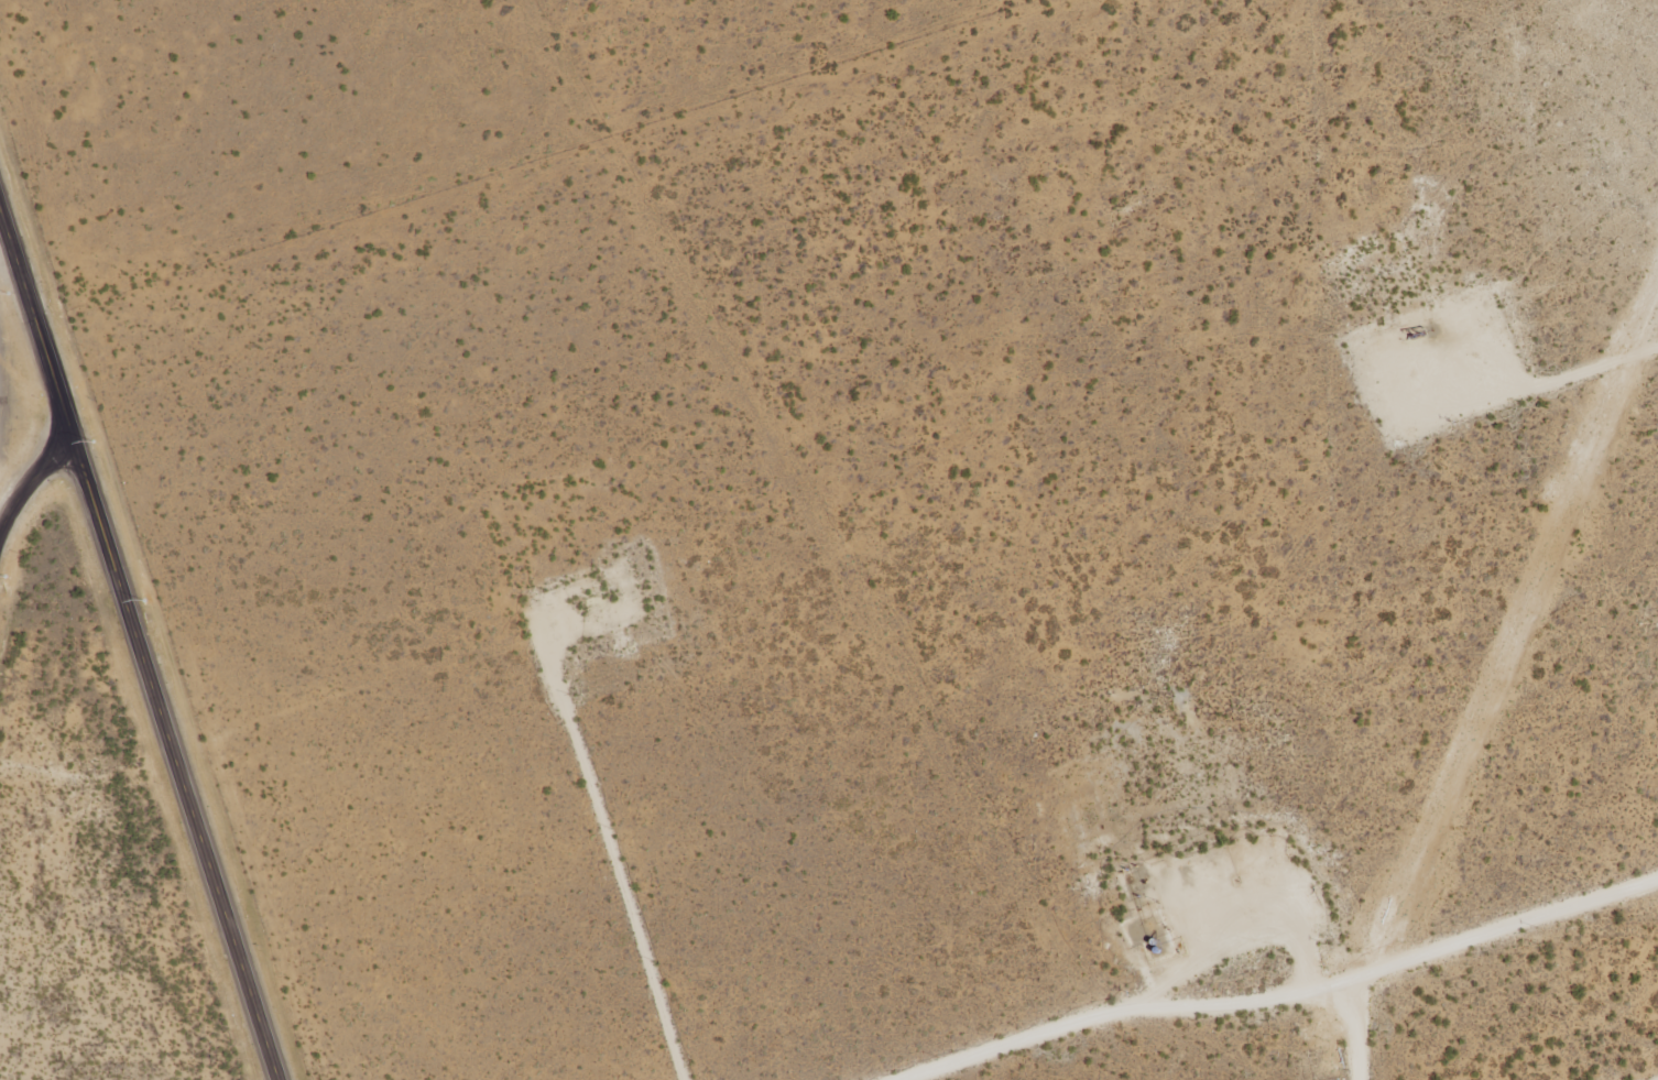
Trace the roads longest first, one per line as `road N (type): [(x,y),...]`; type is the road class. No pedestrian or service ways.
road 1 (track): [(904,1079),(1144,1004),(1199,1013),(1357,984),(1657,886)]
road 2 (primary): [(277,1079),(75,444)]
road 3 (track): [(546,652),(679,1079)]
road 4 (residential): [(1657,341),(1399,429)]
road 5 (primary): [(75,444),(0,209)]
road 6 (tertiary): [(0,536),(23,494),(75,444)]

